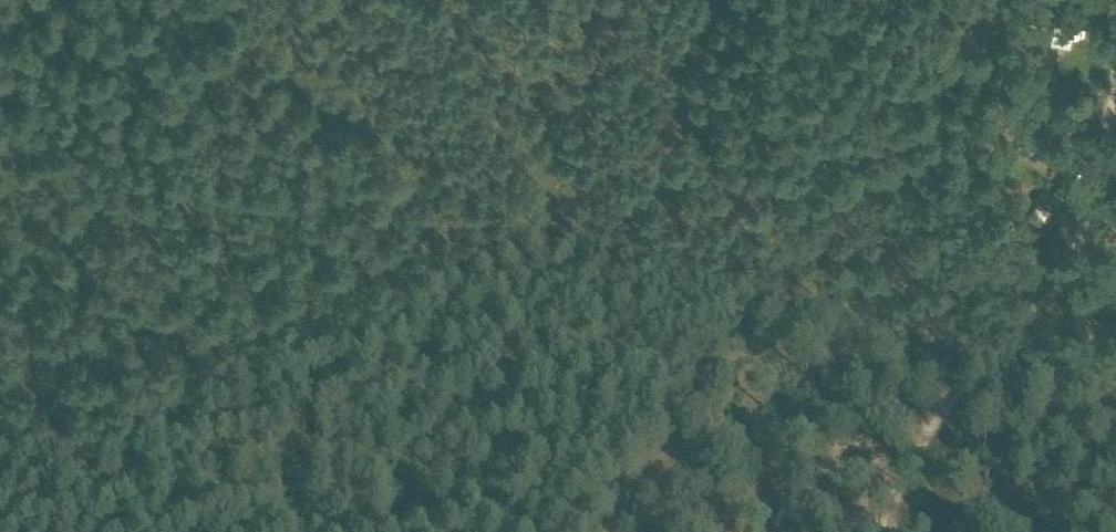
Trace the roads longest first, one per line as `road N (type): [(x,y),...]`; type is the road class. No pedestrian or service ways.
road 1 (track): [(652,531),(795,400),(965,281),(1079,216)]

